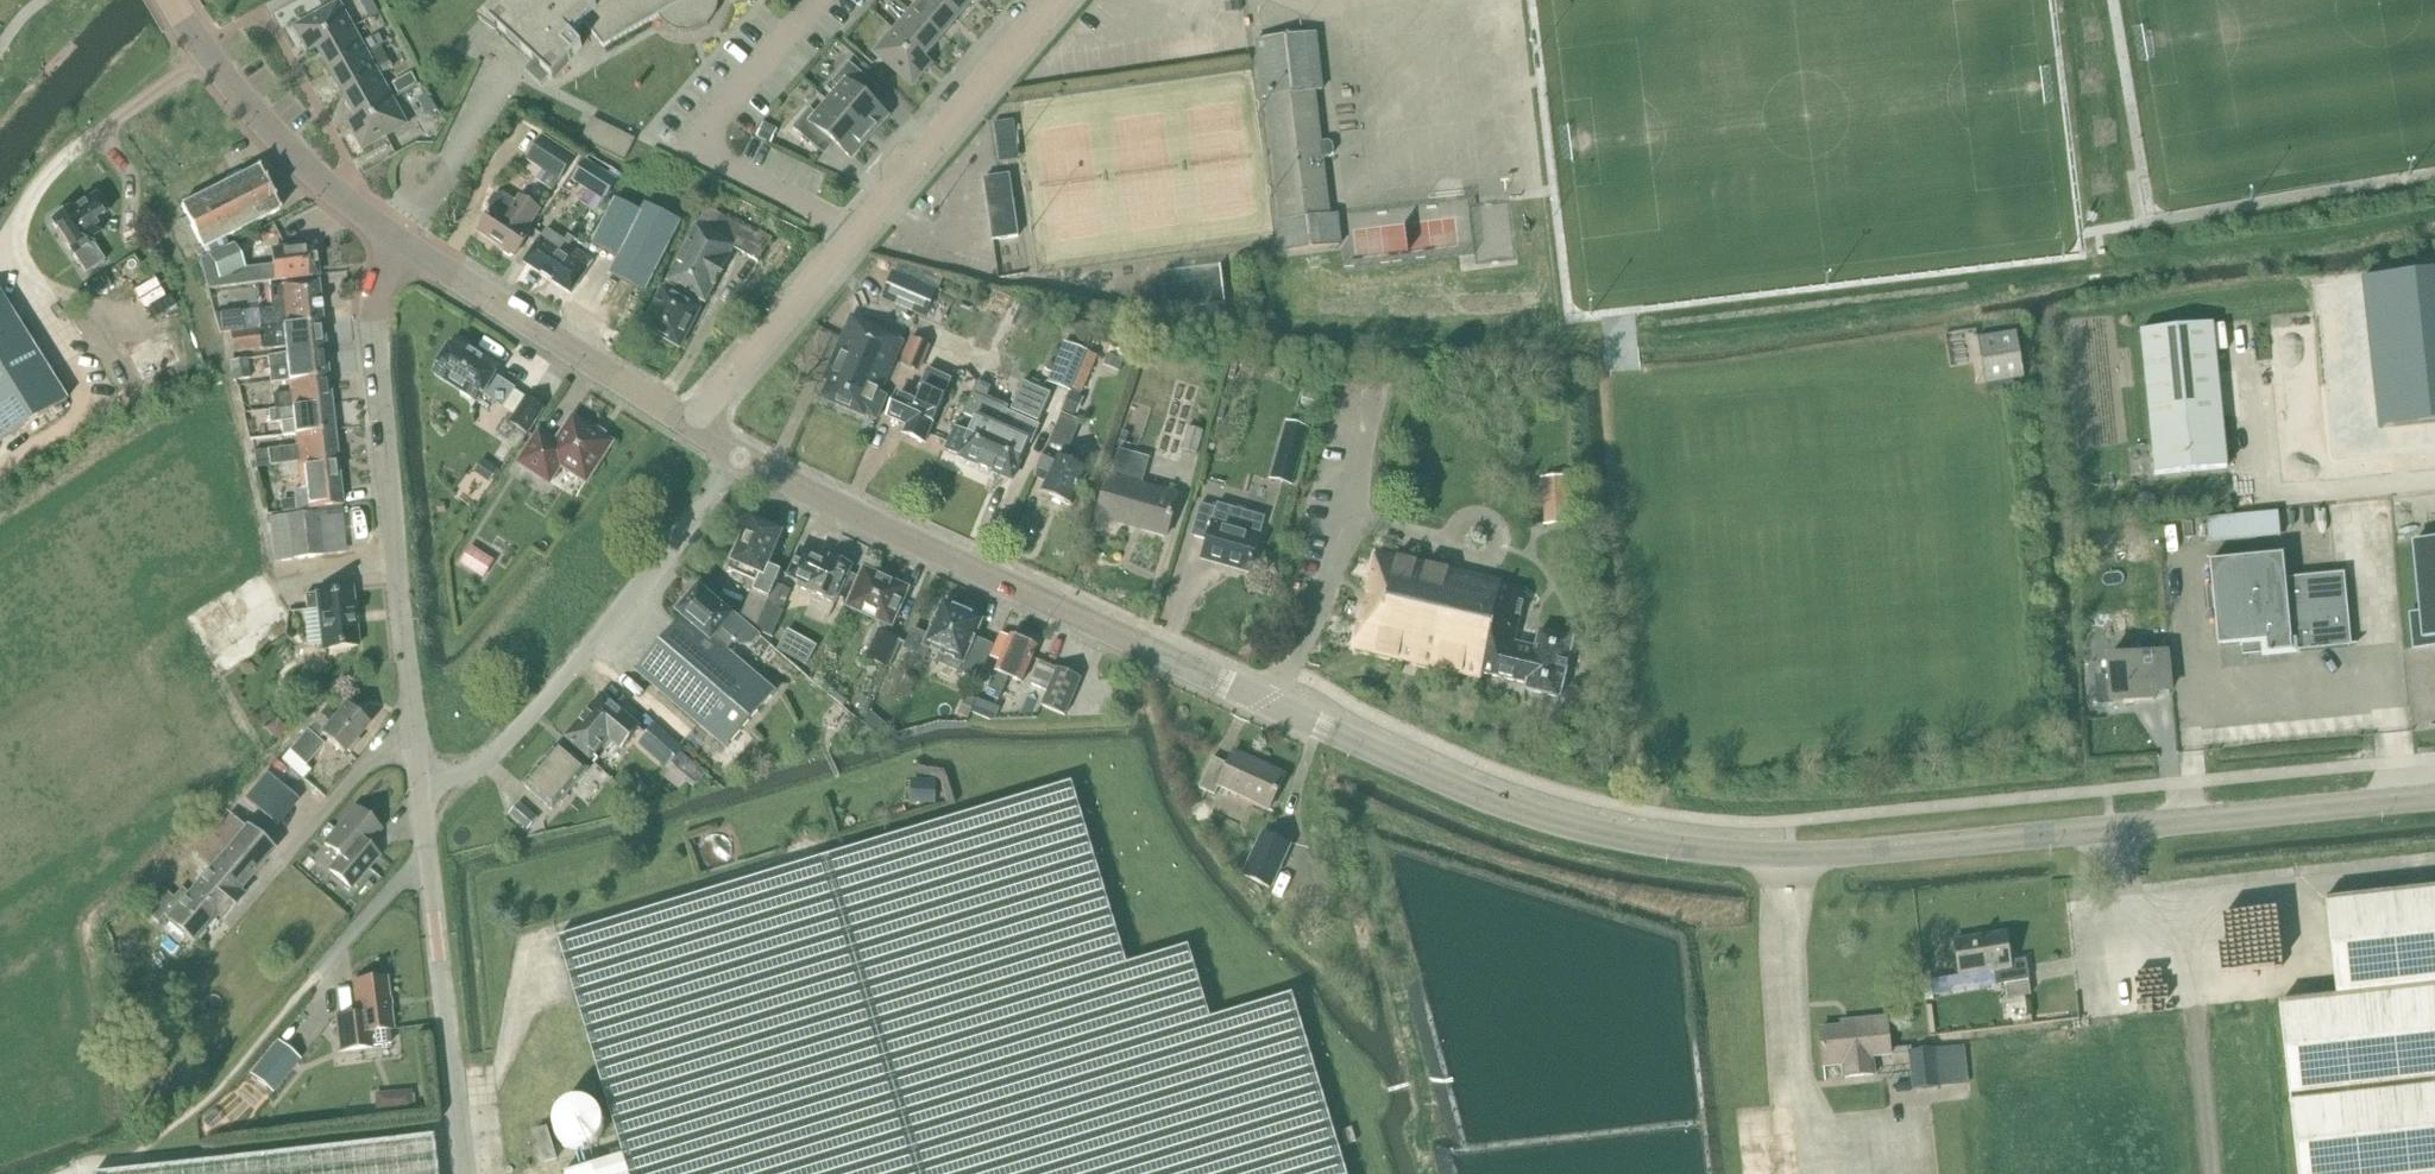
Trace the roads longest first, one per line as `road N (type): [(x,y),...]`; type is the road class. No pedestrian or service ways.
road 1 (secondary): [(2434,798),(1791,855),(1637,842),(1442,780),(731,459)]
road 2 (unclassified): [(416,732),(377,345),(378,294),(394,241)]
road 3 (residential): [(421,784),(482,765),(669,557),(731,459)]
road 4 (residential): [(852,239),(686,155),(822,0)]
road 5 (secondary): [(687,435),(394,241)]
road 6 (secondary): [(394,241),(346,207),(271,132),(172,0)]
road 7 (unclassified): [(427,852),(466,1173)]
road 8 (residential): [(852,239),(1059,0)]
road 9 (residential): [(687,435),(852,239)]
road 10 (residential): [(416,732),(384,747),(241,911)]

